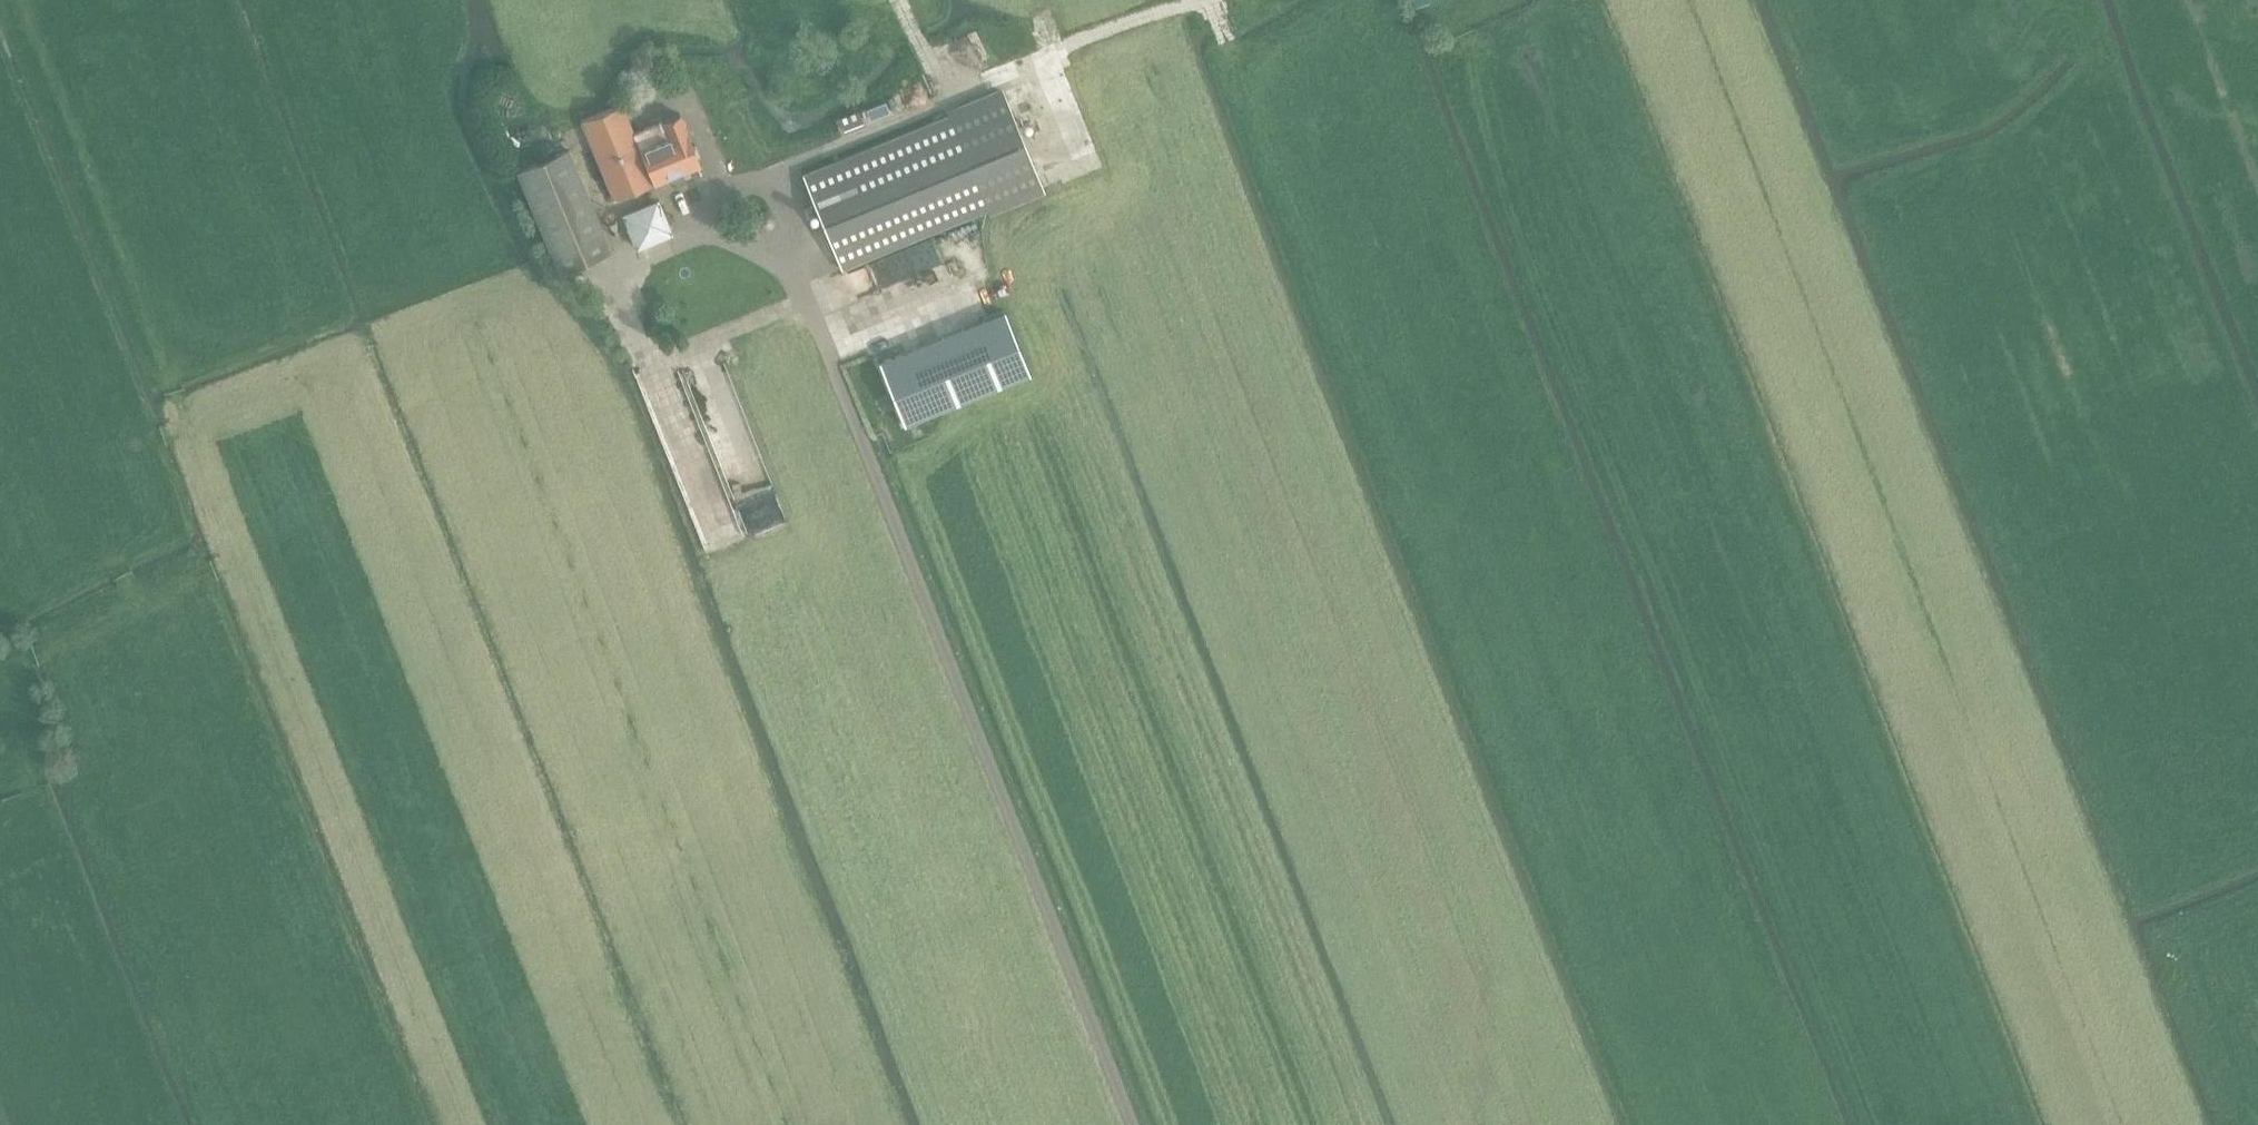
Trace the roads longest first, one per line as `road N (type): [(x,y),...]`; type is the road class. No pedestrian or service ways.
road 1 (track): [(1192,0),(770,172)]

